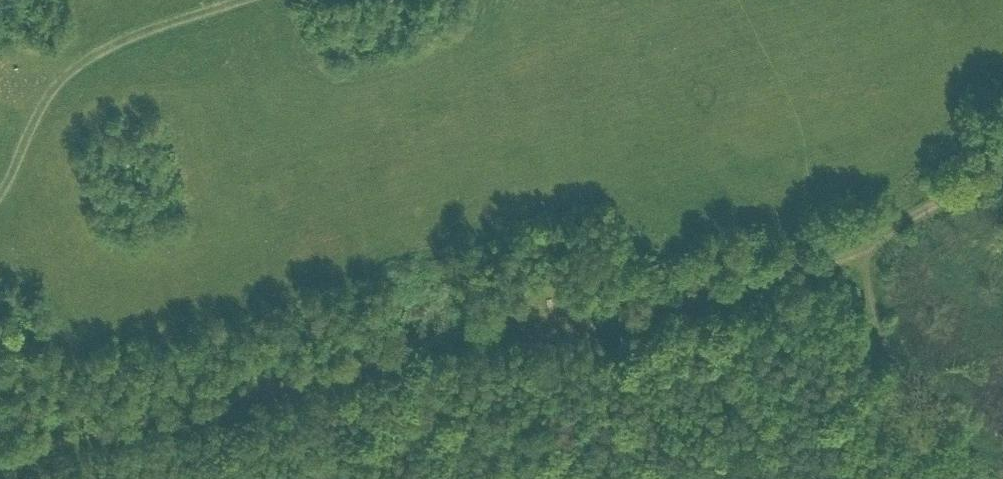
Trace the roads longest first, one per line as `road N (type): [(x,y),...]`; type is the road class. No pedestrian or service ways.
road 1 (track): [(868,247),(594,329),(507,327),(447,337),(23,455)]
road 2 (track): [(238,0),(82,59),(41,102),(0,192)]
road 3 (track): [(1002,173),(925,208),(868,247)]

